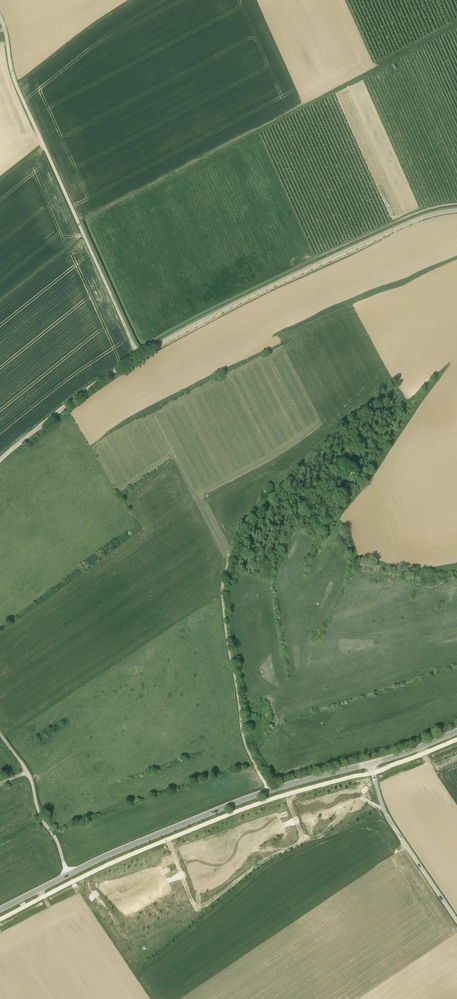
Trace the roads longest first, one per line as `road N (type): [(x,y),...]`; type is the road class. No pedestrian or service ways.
road 1 (tertiary): [(0,909),(230,804),(371,762)]
road 2 (unclassified): [(140,355),(17,86),(0,17)]
road 3 (unclassified): [(140,355),(316,265),(456,210)]
road 4 (track): [(269,790),(244,744),(225,619),(229,564)]
road 5 (unclassified): [(456,921),(390,821),(371,762)]
road 6 (unclassified): [(0,460),(140,355)]
road 7 (track): [(0,734),(30,775),(67,875)]

